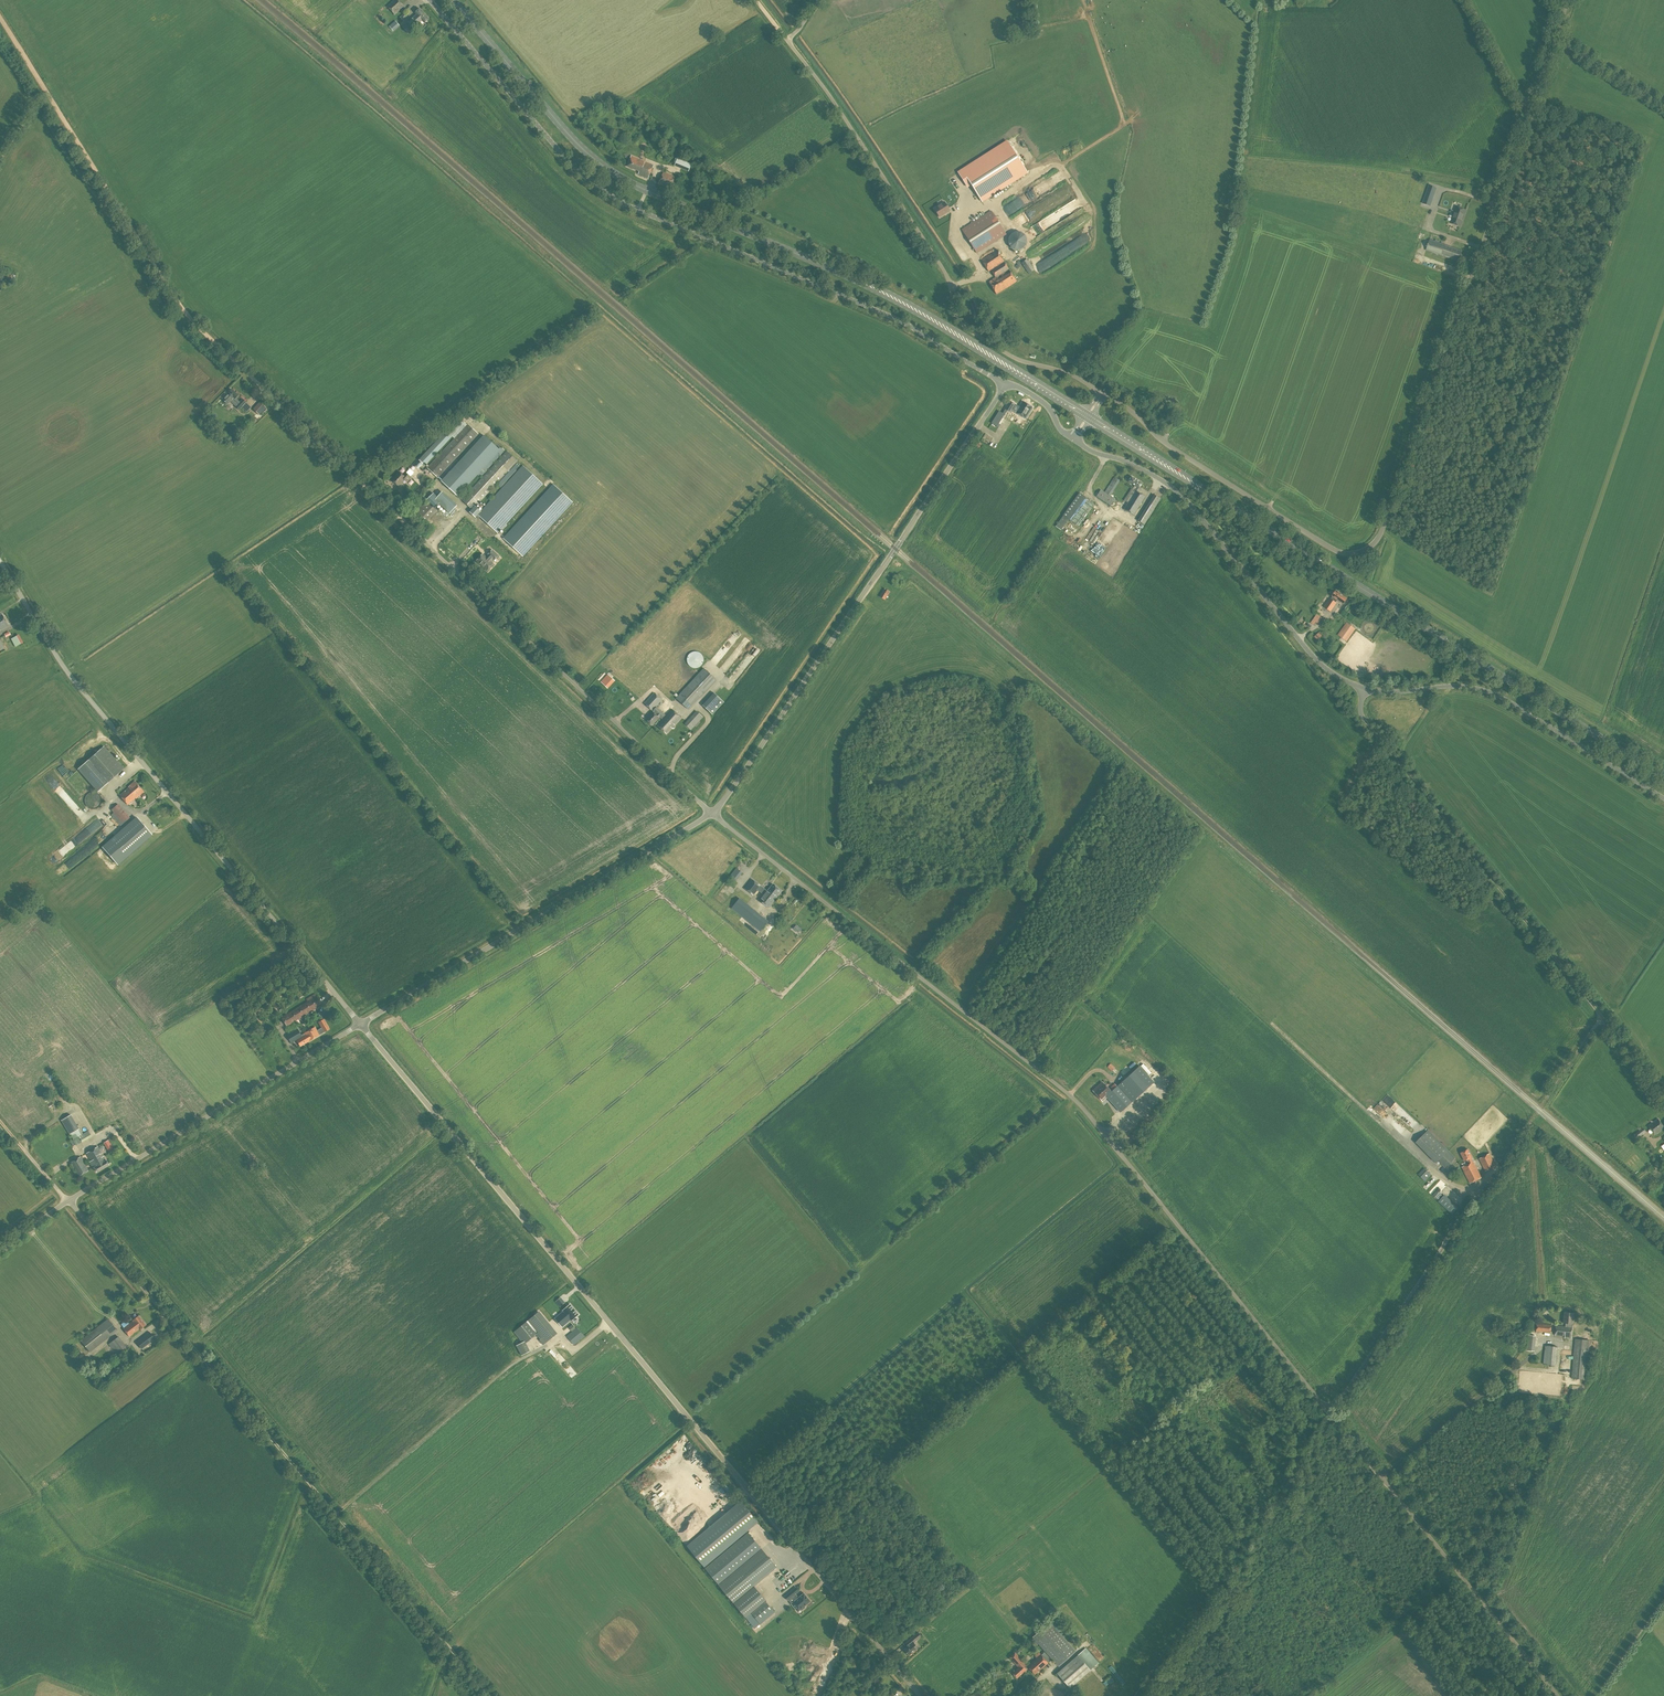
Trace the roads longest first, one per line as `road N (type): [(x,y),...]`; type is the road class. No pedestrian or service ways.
road 1 (unclassified): [(920,1695),(360,1024)]
road 2 (unclassified): [(1328,1414),(1081,1107),(712,812)]
road 3 (unclassified): [(1663,802),(1493,694),(1456,687),(1380,691),(1339,677),(1315,658),(1180,494),(1073,439)]
road 4 (primary): [(1663,777),(1088,416)]
road 5 (track): [(0,18),(185,316),(398,517)]
road 6 (unclassified): [(360,1024),(77,686),(0,562)]
road 7 (unclassified): [(712,812),(1008,382)]
road 8 (track): [(1663,1094),(1370,728),(1360,712),(1362,687)]
road 9 (primary): [(1088,416),(874,288),(646,190)]
road 10 (unclassified): [(1102,393),(1068,373),(1020,361),(961,324),(942,268),(786,38)]
road 11 (track): [(493,1695),(181,1333)]
road 12 (unclassified): [(1378,538),(1532,105)]
road 13 (unclassified): [(712,812),(398,517)]
road 14 (unclassified): [(360,1024),(712,812)]
road 15 (unclassified): [(1008,382),(900,320),(638,210)]
road 16 (unclassified): [(1328,1414),(1536,1114)]
road 17 (unclassified): [(1558,1695),(1328,1414)]
road 18 (unclassified): [(68,1200),(360,1024)]
road 19 (unclassified): [(1378,538),(1357,553),(1333,549),(1163,442),(1102,393)]
road 20 (track): [(229,1695),(309,1480)]
road 21 (track): [(1379,1477),(1542,1344)]
road 22 (unclassified): [(549,138),(429,0)]
road 23 (unclassified): [(181,1333),(68,1200)]
road 24 (primary): [(563,128),(453,0)]
road 25 (track): [(1544,1294),(1528,1126)]
road 26 (unclassified): [(1663,106),(1555,38)]
road 27 (unclassified): [(1532,105),(1516,93),(1470,0)]

